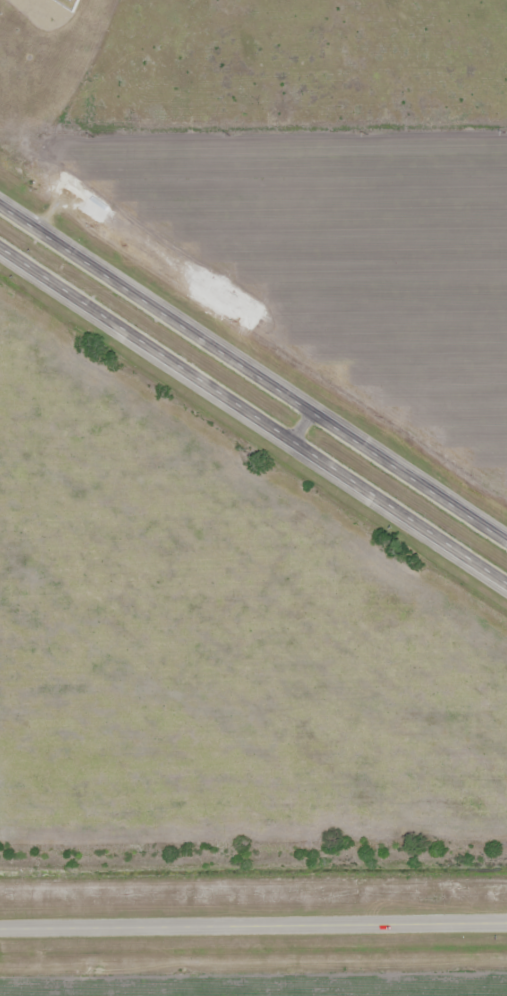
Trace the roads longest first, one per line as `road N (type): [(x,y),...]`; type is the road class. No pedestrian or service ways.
road 1 (tertiary): [(0,244),(506,586)]
road 2 (tertiary): [(506,540),(0,204)]
road 3 (tertiary): [(0,933),(506,922)]

